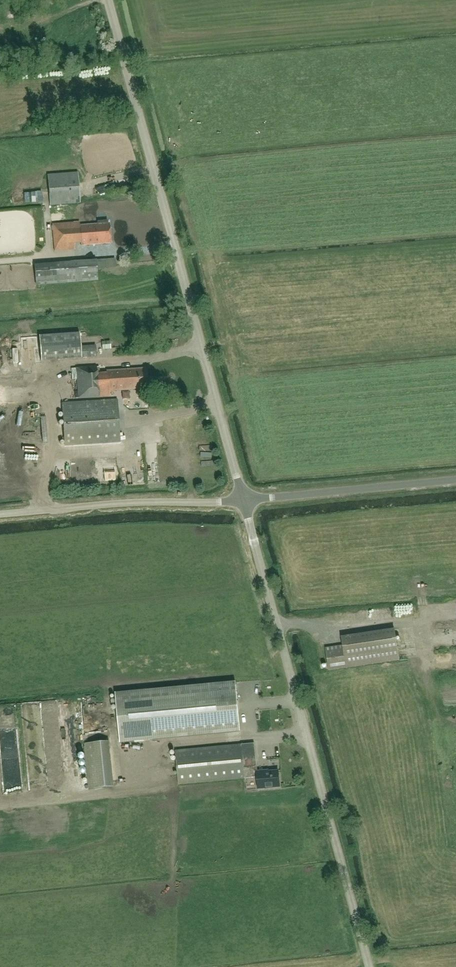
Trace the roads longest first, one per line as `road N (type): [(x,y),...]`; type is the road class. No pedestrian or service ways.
road 1 (unclassified): [(242,499),(108,0)]
road 2 (unclassified): [(370,966),(242,499)]
road 3 (unclassified): [(0,513),(242,499)]
road 4 (unclassified): [(242,499),(455,480)]

